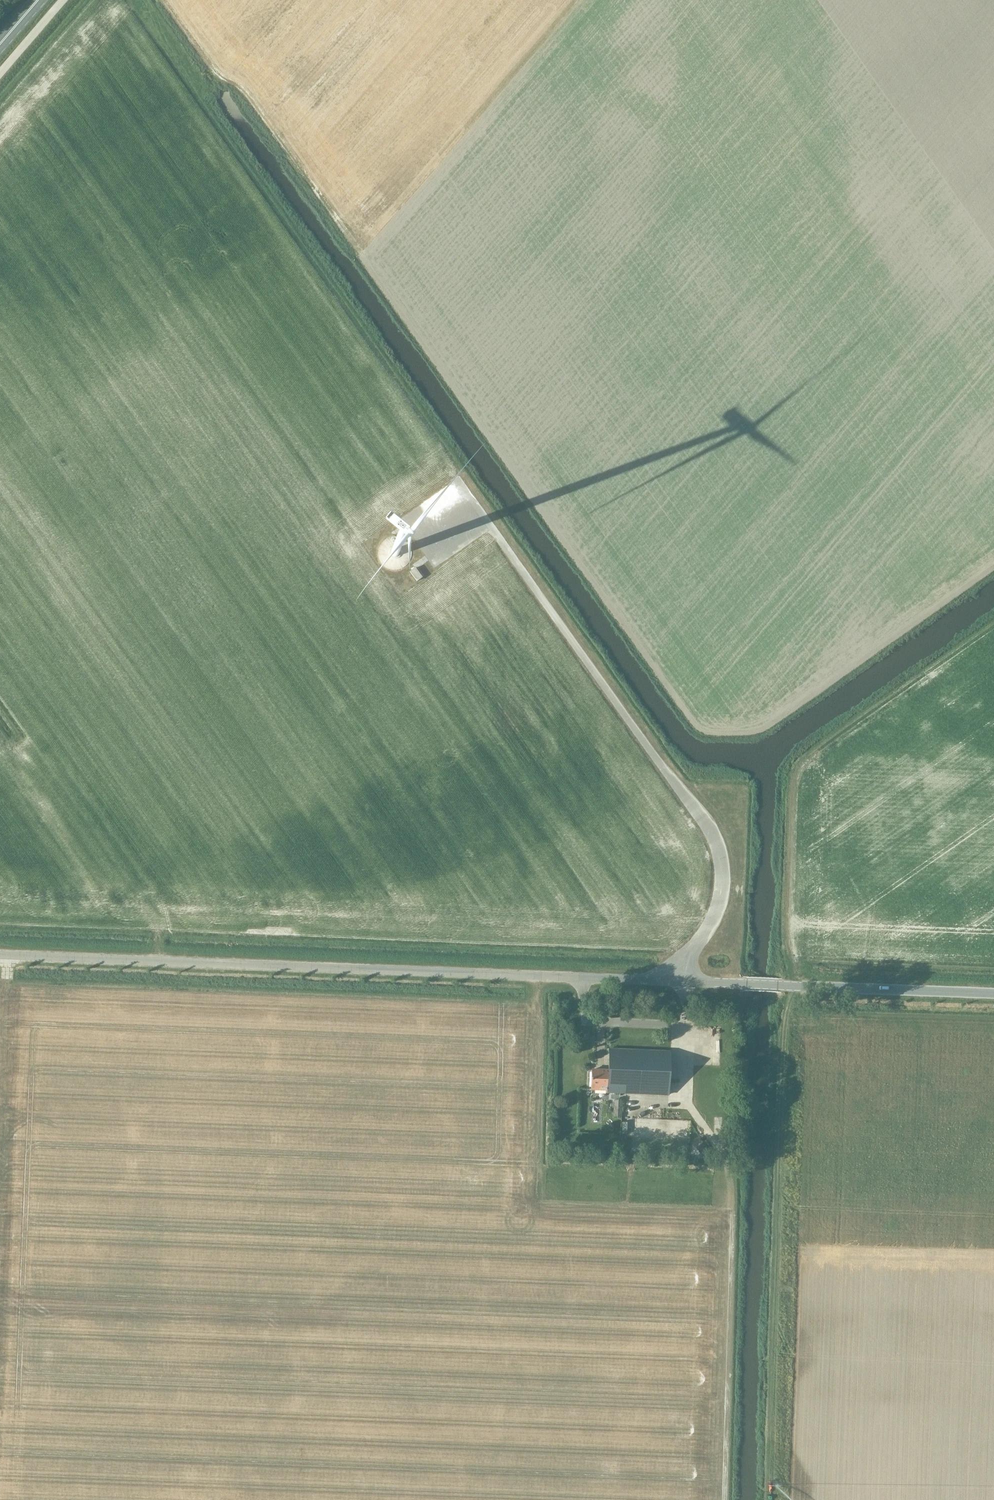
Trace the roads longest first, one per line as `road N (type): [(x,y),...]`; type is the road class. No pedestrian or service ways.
road 1 (unclassified): [(993,995),(0,955)]

